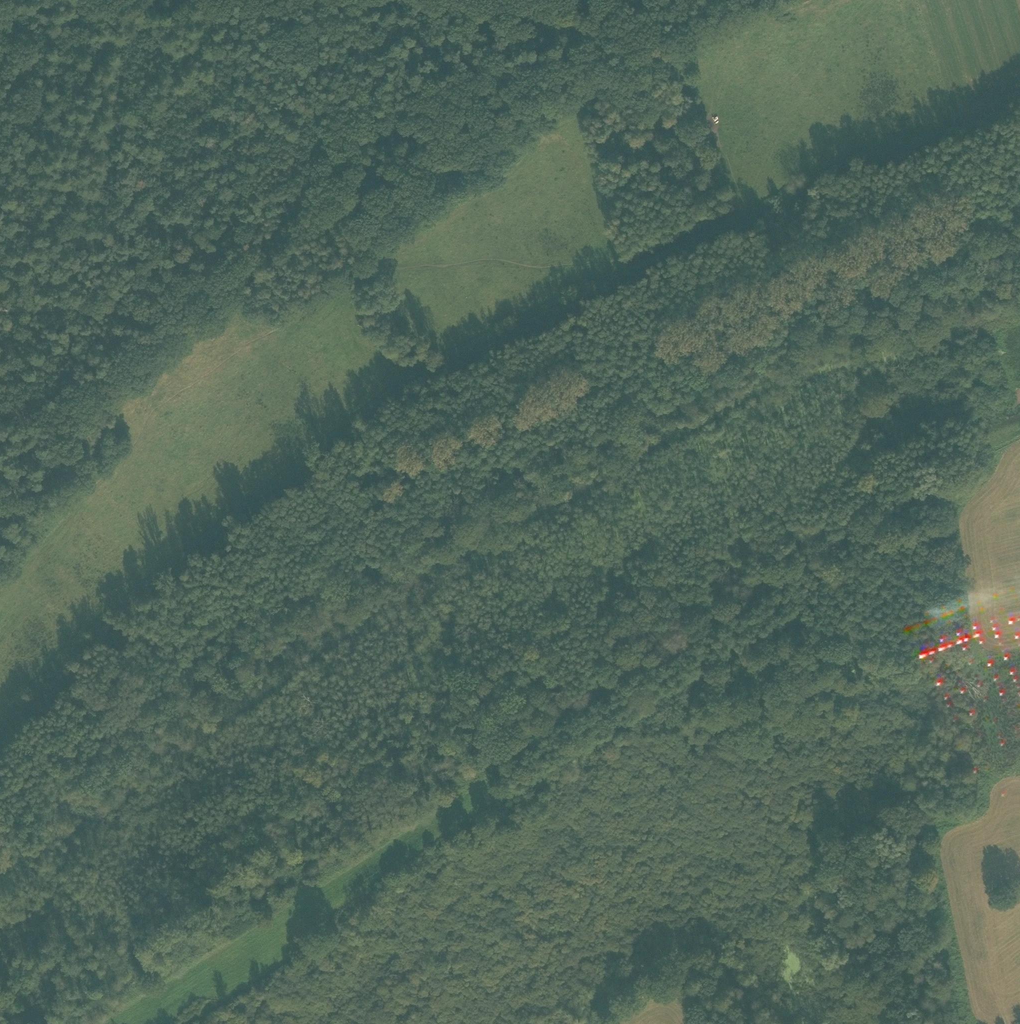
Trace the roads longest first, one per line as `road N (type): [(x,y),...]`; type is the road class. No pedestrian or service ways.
road 1 (track): [(0,309),(165,312),(543,106),(795,0)]

